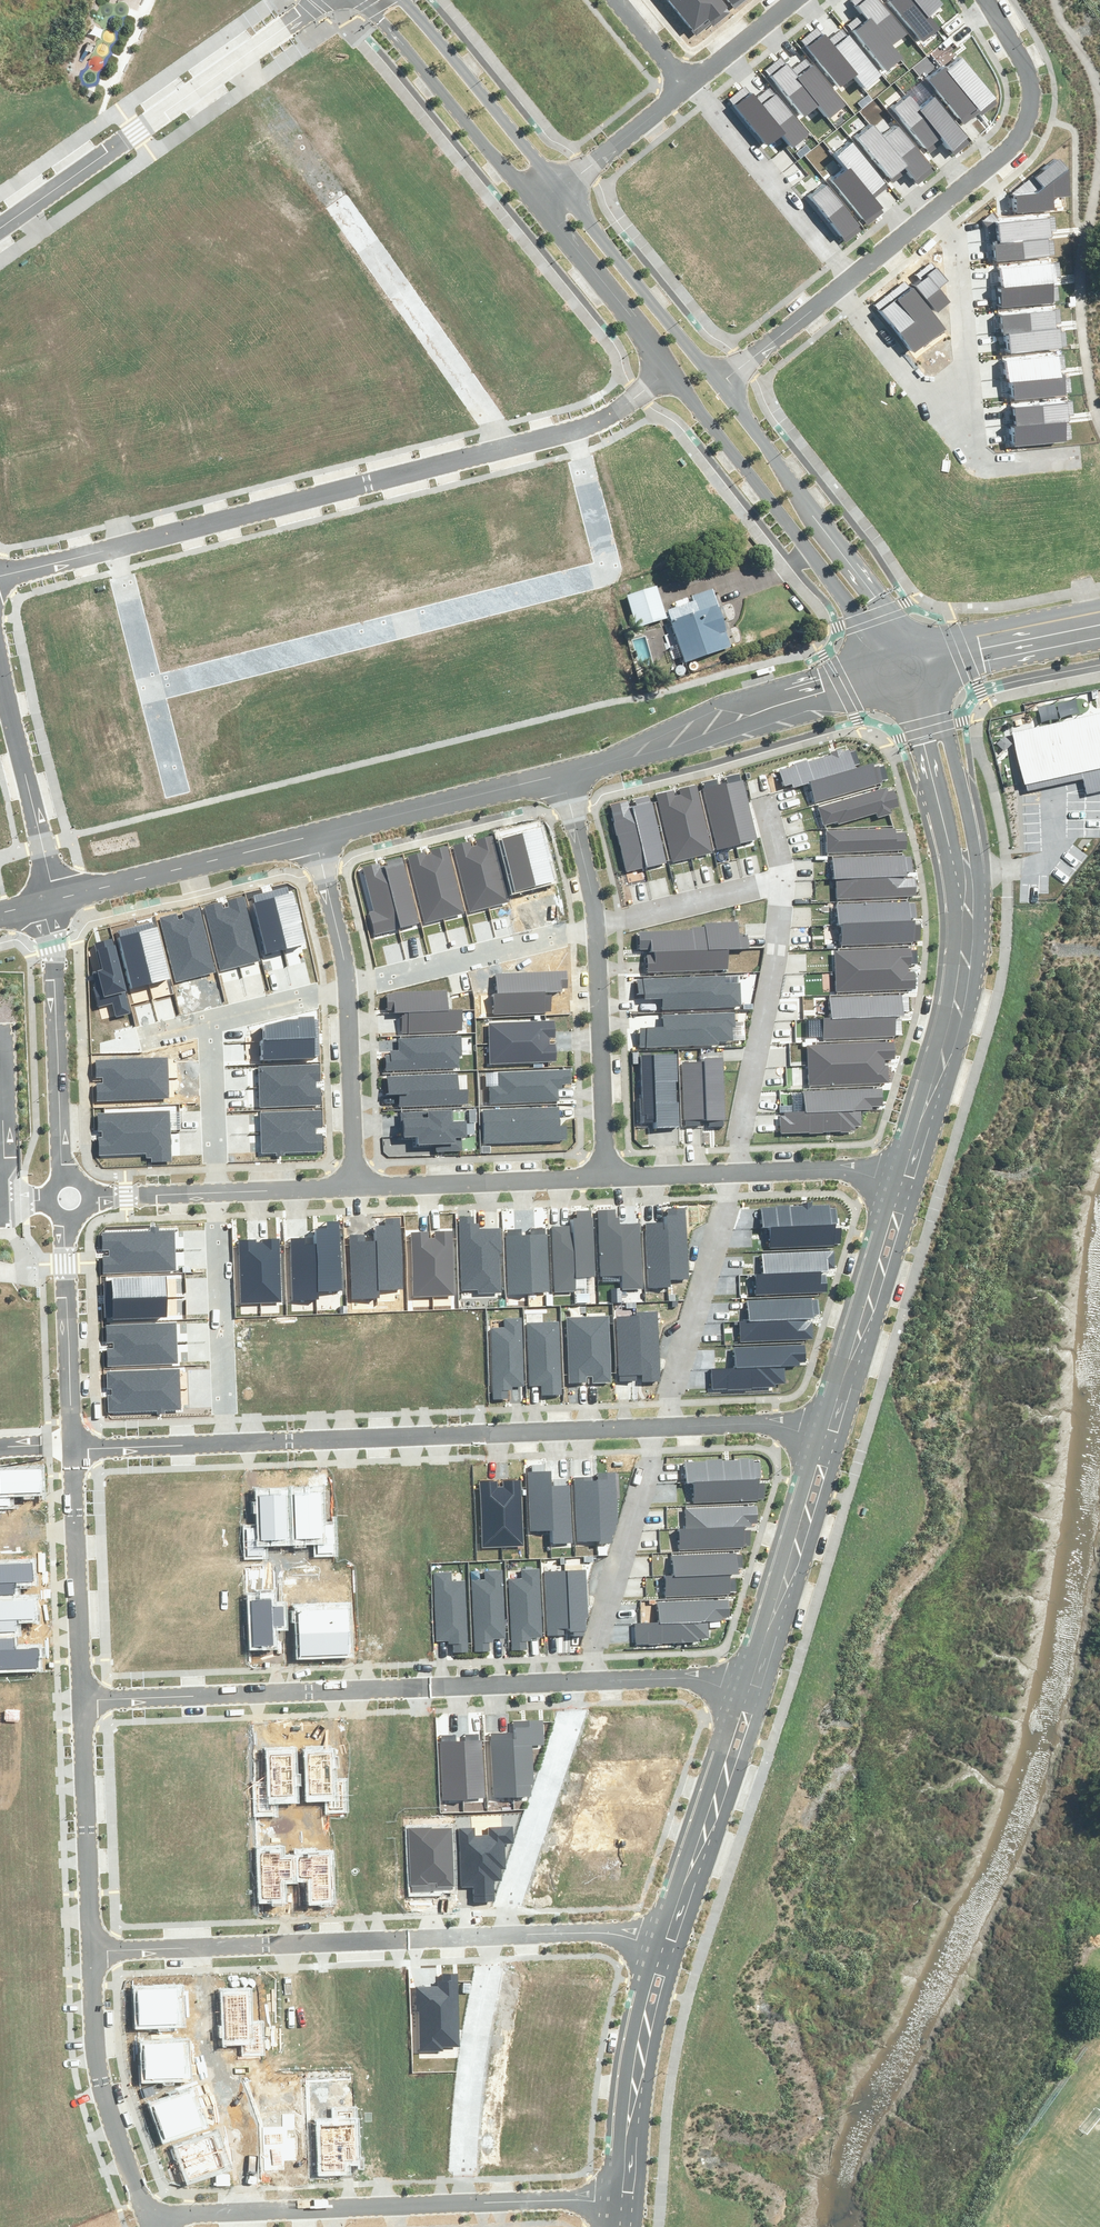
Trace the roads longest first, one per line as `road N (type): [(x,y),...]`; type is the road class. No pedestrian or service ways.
road 1 (residential): [(149,690),(598,574),(606,557),(573,429)]
road 2 (residential): [(83,1700),(578,1682)]
road 3 (residential): [(661,1427),(226,1444)]
road 4 (residential): [(91,1952),(495,1936)]
road 5 (residential): [(502,447),(113,547)]
road 6 (tertiary): [(896,671),(667,365)]
road 7 (tertiary): [(720,382),(920,664)]
road 8 (residential): [(502,447),(333,205)]
road 9 (residential): [(776,881),(735,1173)]
road 10 (residential): [(237,60),(0,229)]
road 11 (residential): [(982,468),(954,187)]
road 12 (residential): [(968,916),(960,1006),(905,1189)]
road 13 (residential): [(48,901),(67,1179)]
road 14 (residential): [(315,836),(48,901)]
road 15 (tertiary): [(539,204),(358,0)]
road 16 (residential): [(91,1952),(98,2067),(146,2216)]
road 17 (residential): [(495,1936),(466,2110),(468,2204)]
road 18 (residential): [(830,1440),(751,1697)]
road 19 (residential): [(661,1427),(578,1682)]
road 20 (residential): [(578,1682),(495,1936)]
road 21 (residential): [(751,1697),(669,1950)]
road 22 (residential): [(735,1173),(661,1427)]
road 23 (residential): [(905,1189),(830,1440)]
road 24 (residential): [(669,1950),(644,2035),(628,2207)]
road 25 (residential): [(920,664),(967,804),(976,852),(968,916)]
road 26 (residential): [(596,919),(610,1177)]
road 27 (residential): [(564,771),(315,836)]
road 28 (residential): [(610,1177),(353,1187)]
road 29 (residential): [(347,980),(596,919)]
road 30 (residential): [(968,916),(919,723),(896,671)]
road 31 (residential): [(72,1447),(83,1700)]
road 32 (residential): [(83,1700),(91,1952)]
road 33 (residential): [(226,1444),(214,1193)]
road 34 (tertiary): [(562,187),(720,382)]
road 35 (tertiary): [(404,0),(562,187)]
road 36 (residential): [(837,285),(982,468)]
road 37 (residential): [(768,176),(947,31)]
road 38 (residential): [(66,1218),(72,1447)]
road 39 (residential): [(985,0),(1011,39),(1029,104),(1023,124),(954,187)]
road 40 (residential): [(347,980),(353,1187)]
road 41 (tertiary): [(667,365),(539,204)]
road 42 (residential): [(146,2216),(333,2209)]
road 43 (residential): [(741,713),(564,771)]
road 44 (residential): [(596,919),(776,881)]
road 45 (tertiary): [(920,664),(1099,624)]
road 46 (residential): [(495,1936),(609,1933),(669,1950)]
road 47 (residential): [(578,1682),(701,1680),(751,1697)]
road 48 (residential): [(905,1189),(847,1170),(735,1173)]
road 49 (residential): [(830,1440),(766,1423),(661,1427)]
road 50 (residential): [(48,901),(16,734)]
road 51 (residential): [(214,1193),(213,1025)]
road 52 (residential): [(562,187),(689,85)]
road 53 (tertiary): [(741,713),(896,671)]
road 54 (residential): [(468,2204),(628,2207)]
road 55 (residential): [(226,1444),(72,1447)]
road 56 (residential): [(837,285),(720,382)]
road 57 (residential): [(564,771),(596,919)]
road 58 (residential): [(315,836),(347,980)]
road 59 (residential): [(113,547),(149,690)]
road 60 (residential): [(213,1025),(233,1011),(347,980)]
road 61 (residential): [(353,1187),(214,1193)]
road 62 (residential): [(954,187),(848,276)]
road 63 (residential): [(689,85),(794,0)]
road 64 (residential): [(333,2209),(468,2204)]
road 65 (residential): [(768,176),(848,276)]
road 66 (residential): [(214,1193),(89,1198)]
road 67 (residential): [(735,1173),(610,1177)]
road 68 (residential): [(689,85),(768,176)]

